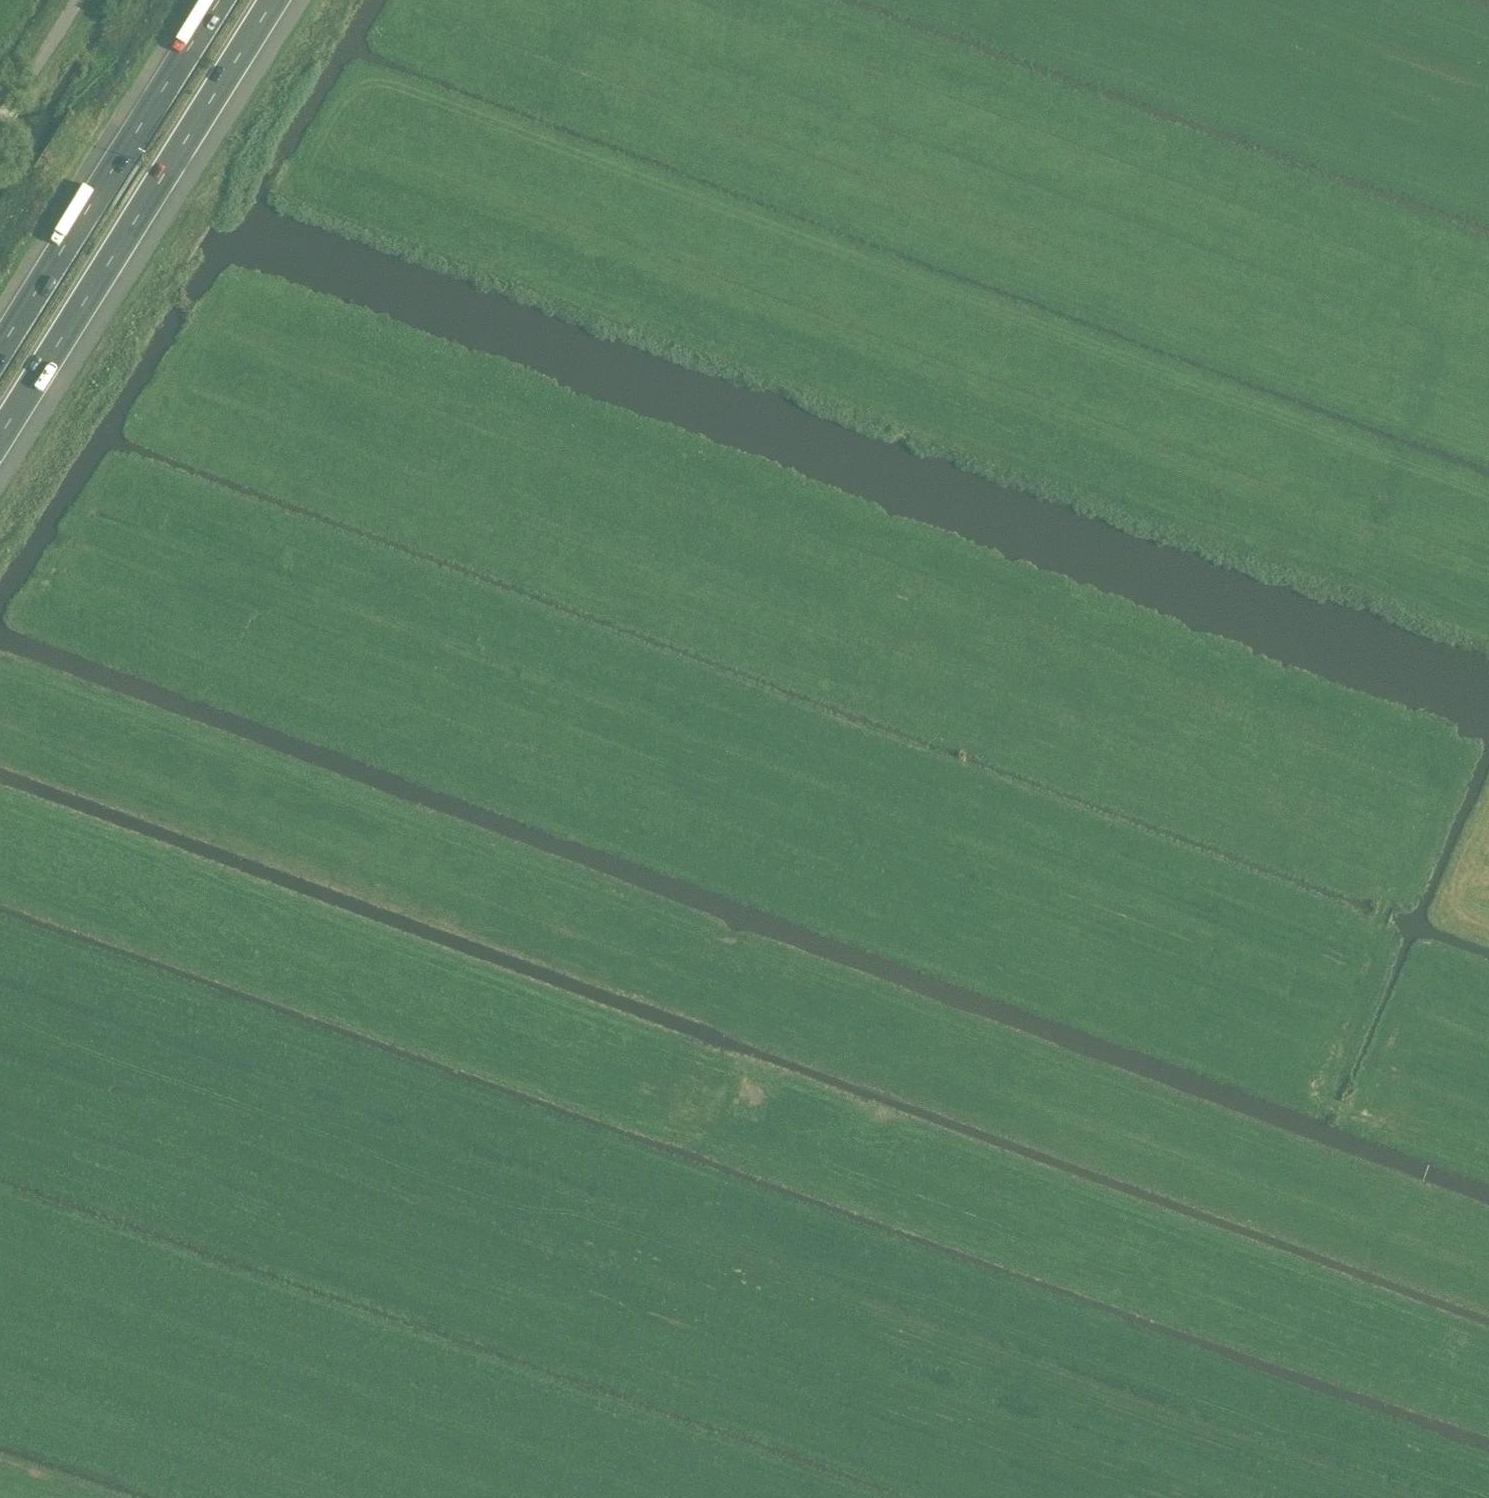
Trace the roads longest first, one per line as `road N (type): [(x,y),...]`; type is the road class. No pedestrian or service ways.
road 1 (motorway): [(0,436),(274,0)]
road 2 (motorway): [(219,0),(0,349)]
road 3 (unclassified): [(0,130),(82,0)]

